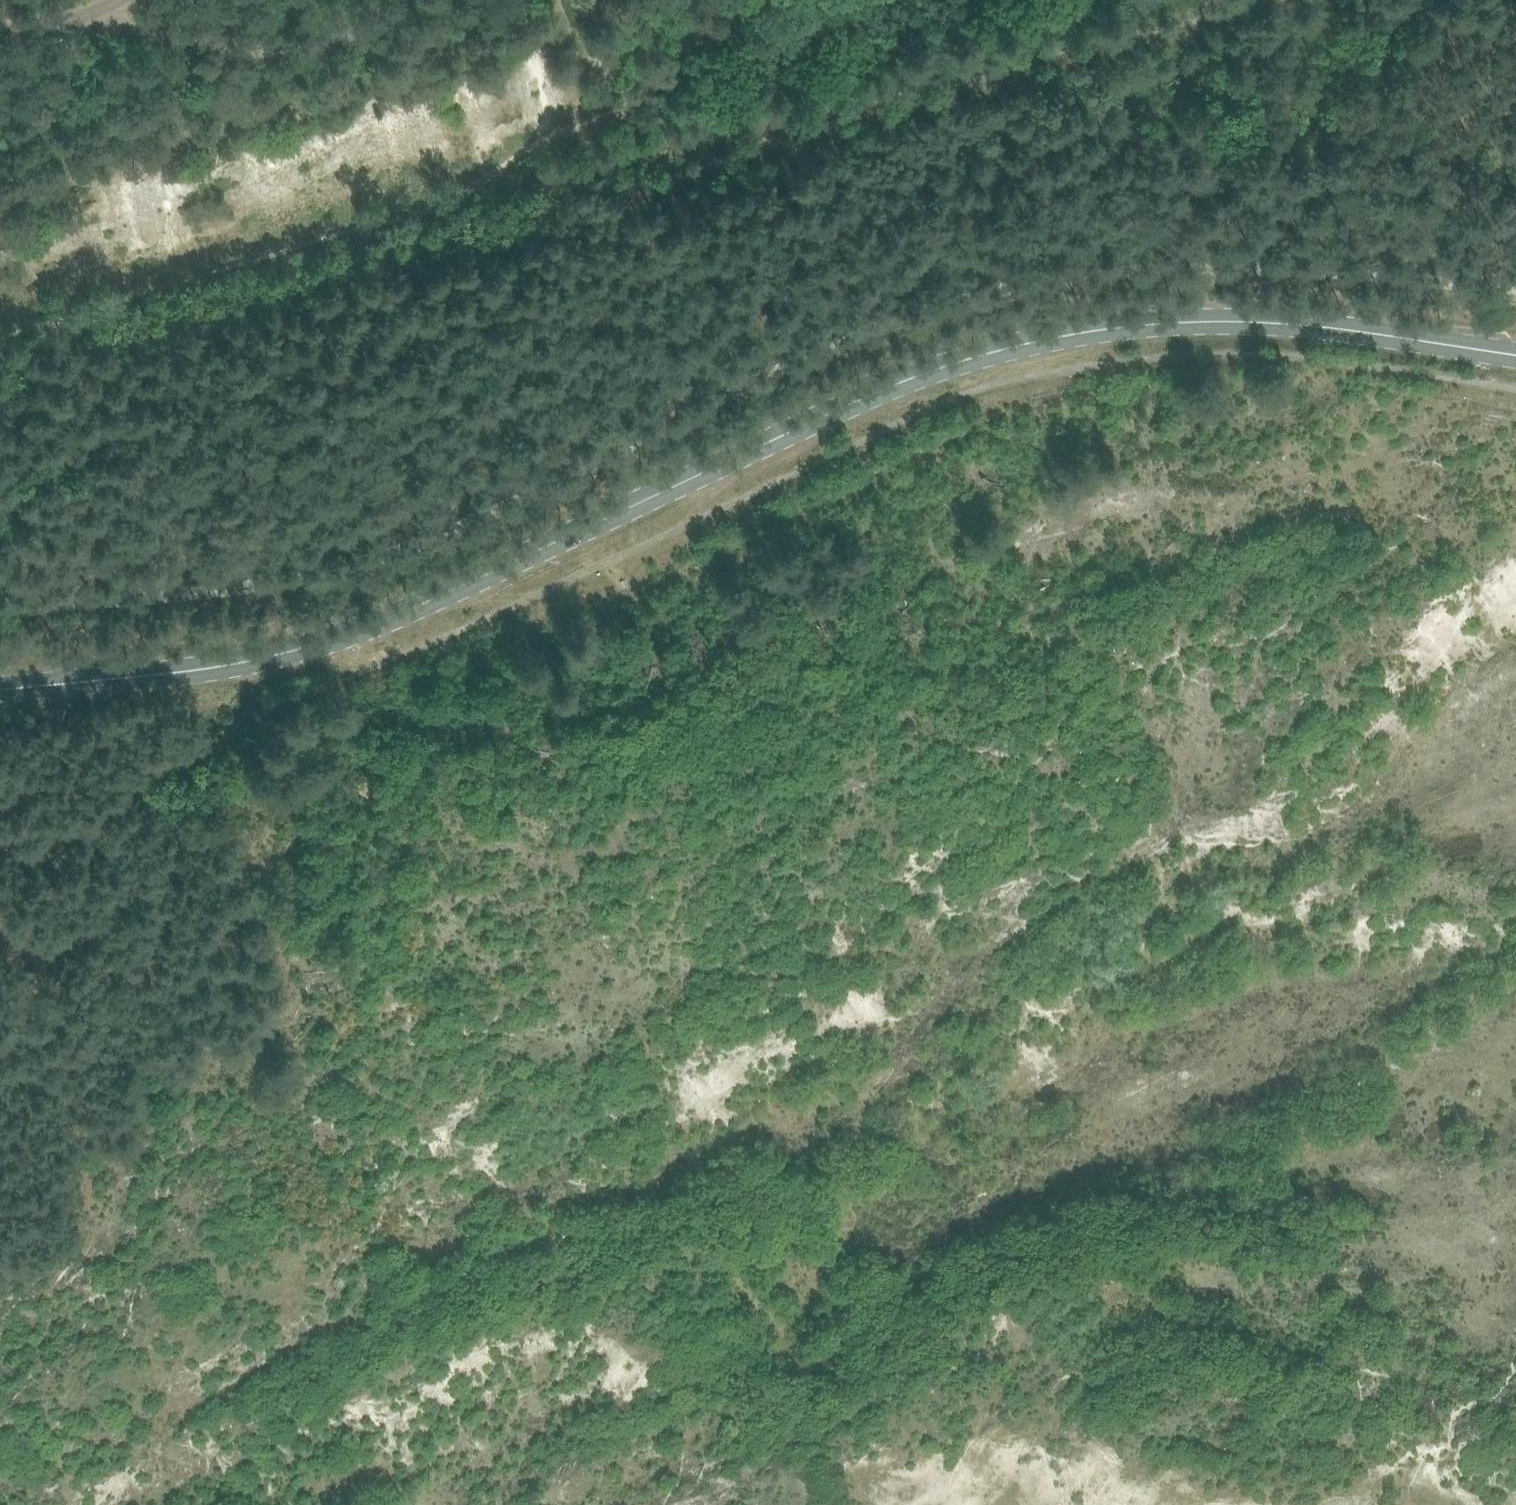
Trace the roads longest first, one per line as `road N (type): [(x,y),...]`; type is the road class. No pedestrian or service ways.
road 1 (secondary): [(0,689),(206,668),(335,637),(889,387),(1003,350),(1124,327),(1251,323),(1515,357)]

